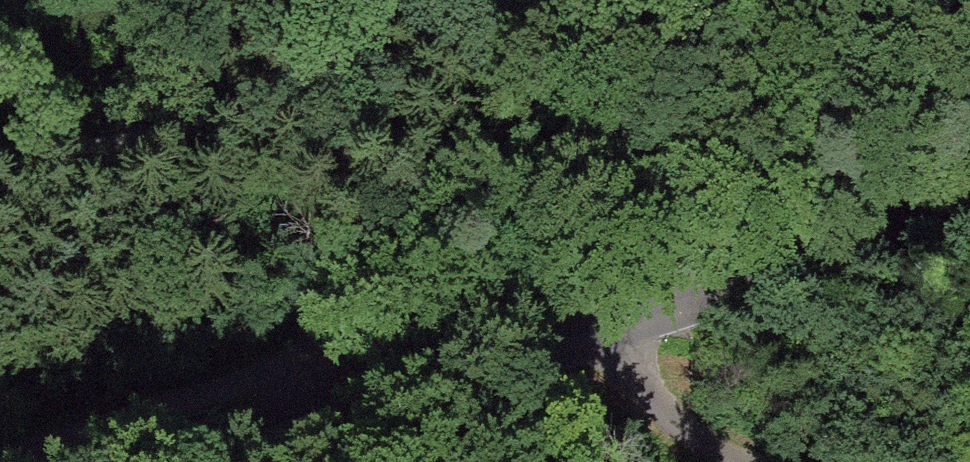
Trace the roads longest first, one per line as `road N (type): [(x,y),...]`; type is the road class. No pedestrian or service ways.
road 1 (track): [(0,168),(212,126),(433,54),(502,63),(535,108),(599,322),(682,434),(735,461)]
road 2 (tertiary): [(969,196),(180,461)]
road 3 (track): [(616,0),(259,438)]

